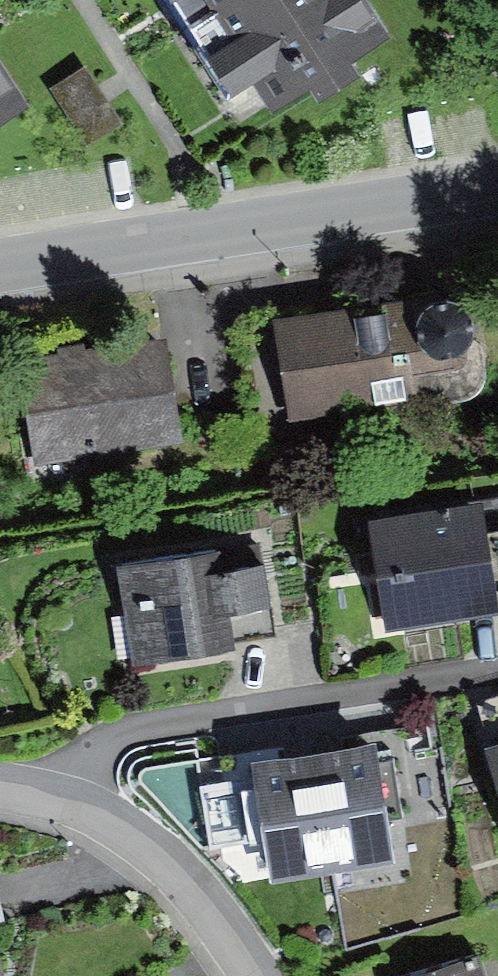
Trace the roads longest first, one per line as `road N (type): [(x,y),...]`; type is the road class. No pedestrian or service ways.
road 1 (tertiary): [(0,263),(497,193)]
road 2 (residential): [(0,783),(88,808),(134,835),(173,864),(258,975)]

